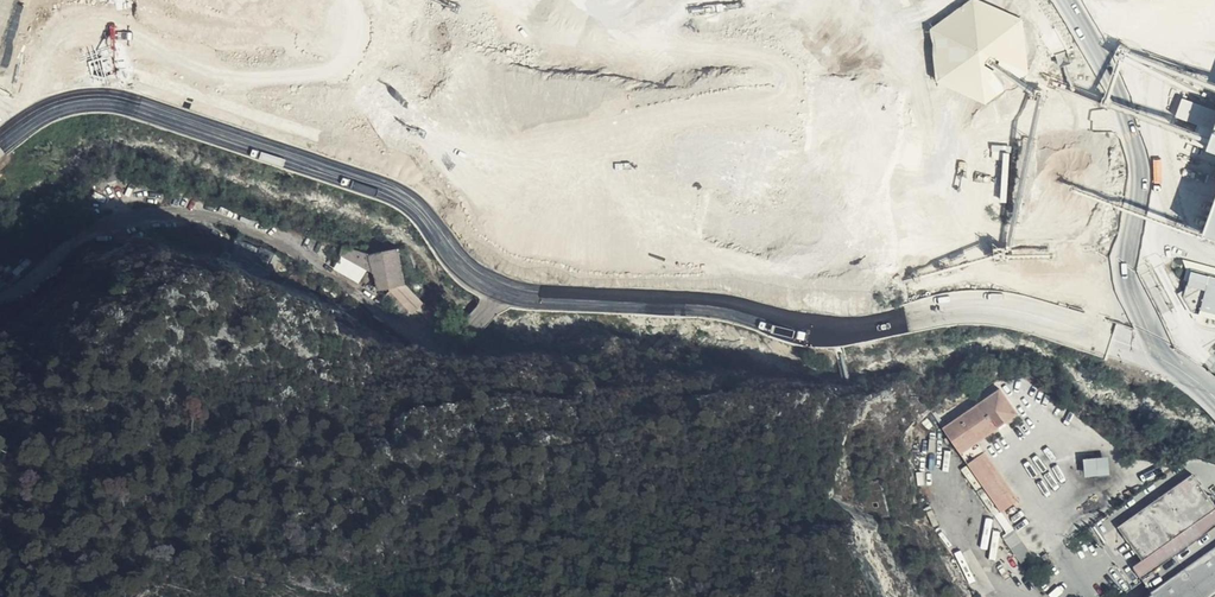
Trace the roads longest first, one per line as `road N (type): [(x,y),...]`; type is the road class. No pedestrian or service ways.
road 1 (tertiary): [(0,146),(33,120),(77,101),(129,105),(396,193),(416,205),(475,283),(500,294),(703,303),(830,330),(958,310),(1013,311),(1123,343),(1214,398)]

